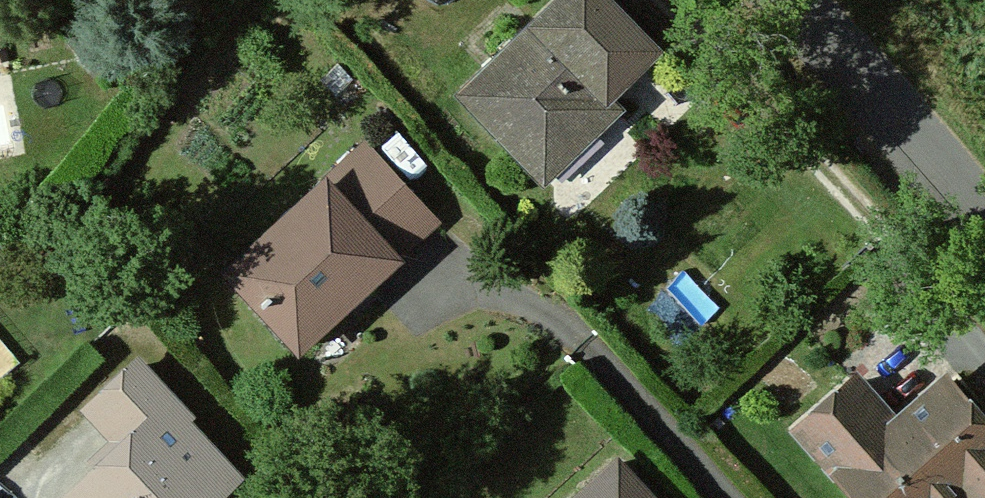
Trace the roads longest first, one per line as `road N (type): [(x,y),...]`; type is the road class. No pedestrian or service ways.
road 1 (residential): [(984,195),(815,0)]

